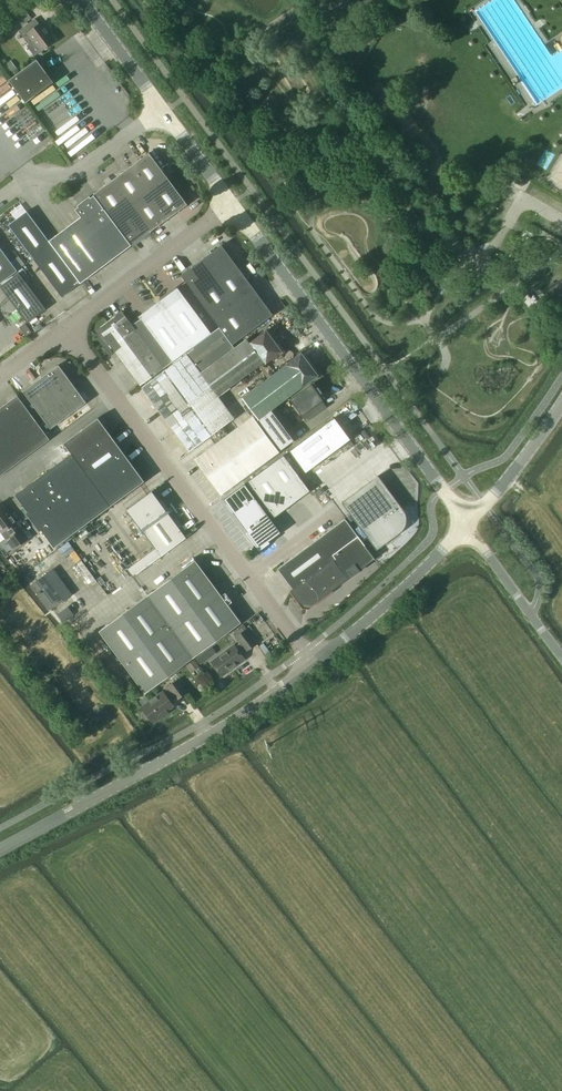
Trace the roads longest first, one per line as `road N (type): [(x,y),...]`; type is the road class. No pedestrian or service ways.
road 1 (unclassified): [(311,665),(66,332)]
road 2 (unclassified): [(467,523),(232,205)]
road 3 (tertiary): [(0,849),(221,728),(311,665)]
road 4 (tertiary): [(311,665),(467,523)]
road 5 (unclassified): [(66,332),(232,205)]
road 6 (unclassified): [(0,201),(38,173),(77,174),(164,111)]
road 7 (unclassified): [(561,657),(467,523)]
road 8 (tertiary): [(467,523),(561,404)]
road 9 (unclassified): [(164,111),(82,0)]

